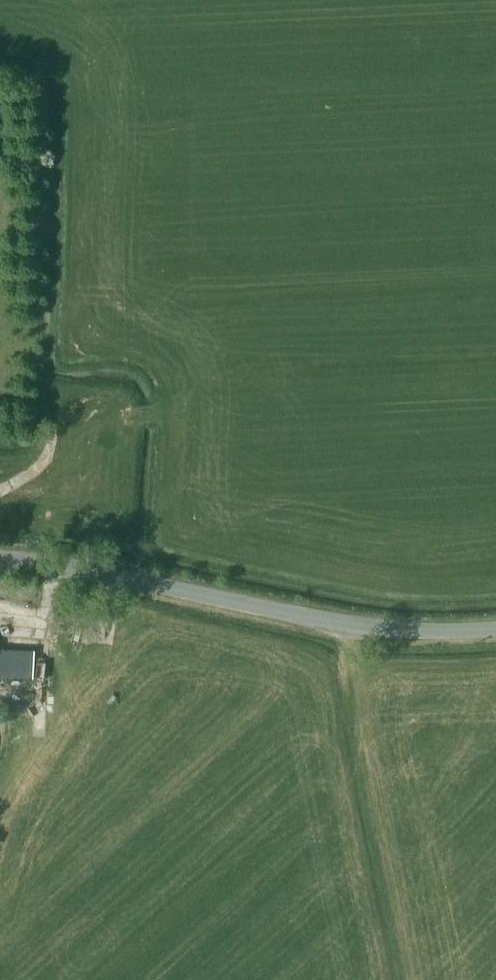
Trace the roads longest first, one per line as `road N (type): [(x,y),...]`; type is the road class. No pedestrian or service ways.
road 1 (unclassified): [(0,563),(98,574),(365,633),(432,641),(495,634)]

